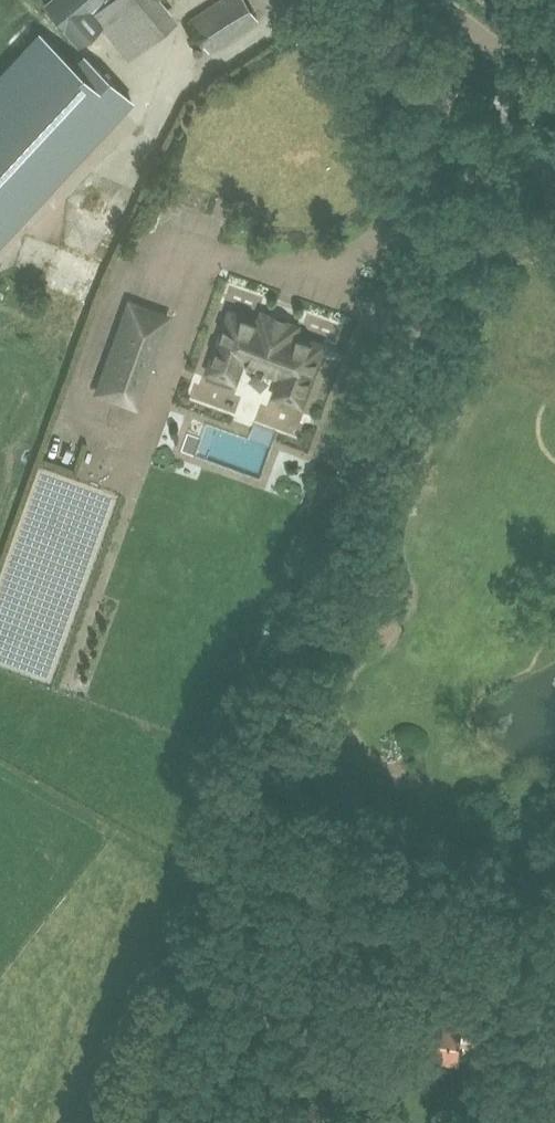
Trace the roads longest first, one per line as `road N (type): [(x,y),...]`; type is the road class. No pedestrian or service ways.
road 1 (residential): [(554,89),(442,0)]

